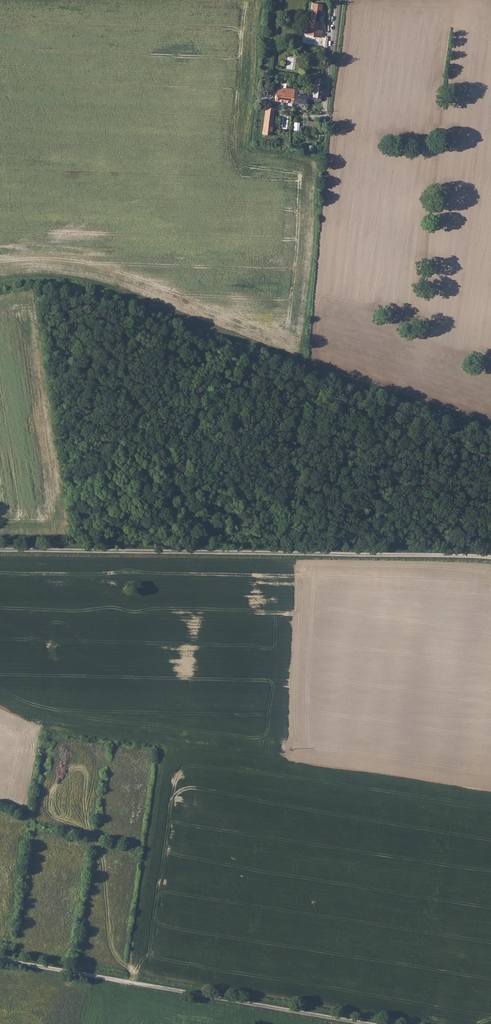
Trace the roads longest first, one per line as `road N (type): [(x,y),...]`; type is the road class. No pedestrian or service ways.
road 1 (unclassified): [(0,551),(490,558)]
road 2 (unclassified): [(368,1023),(0,962)]

